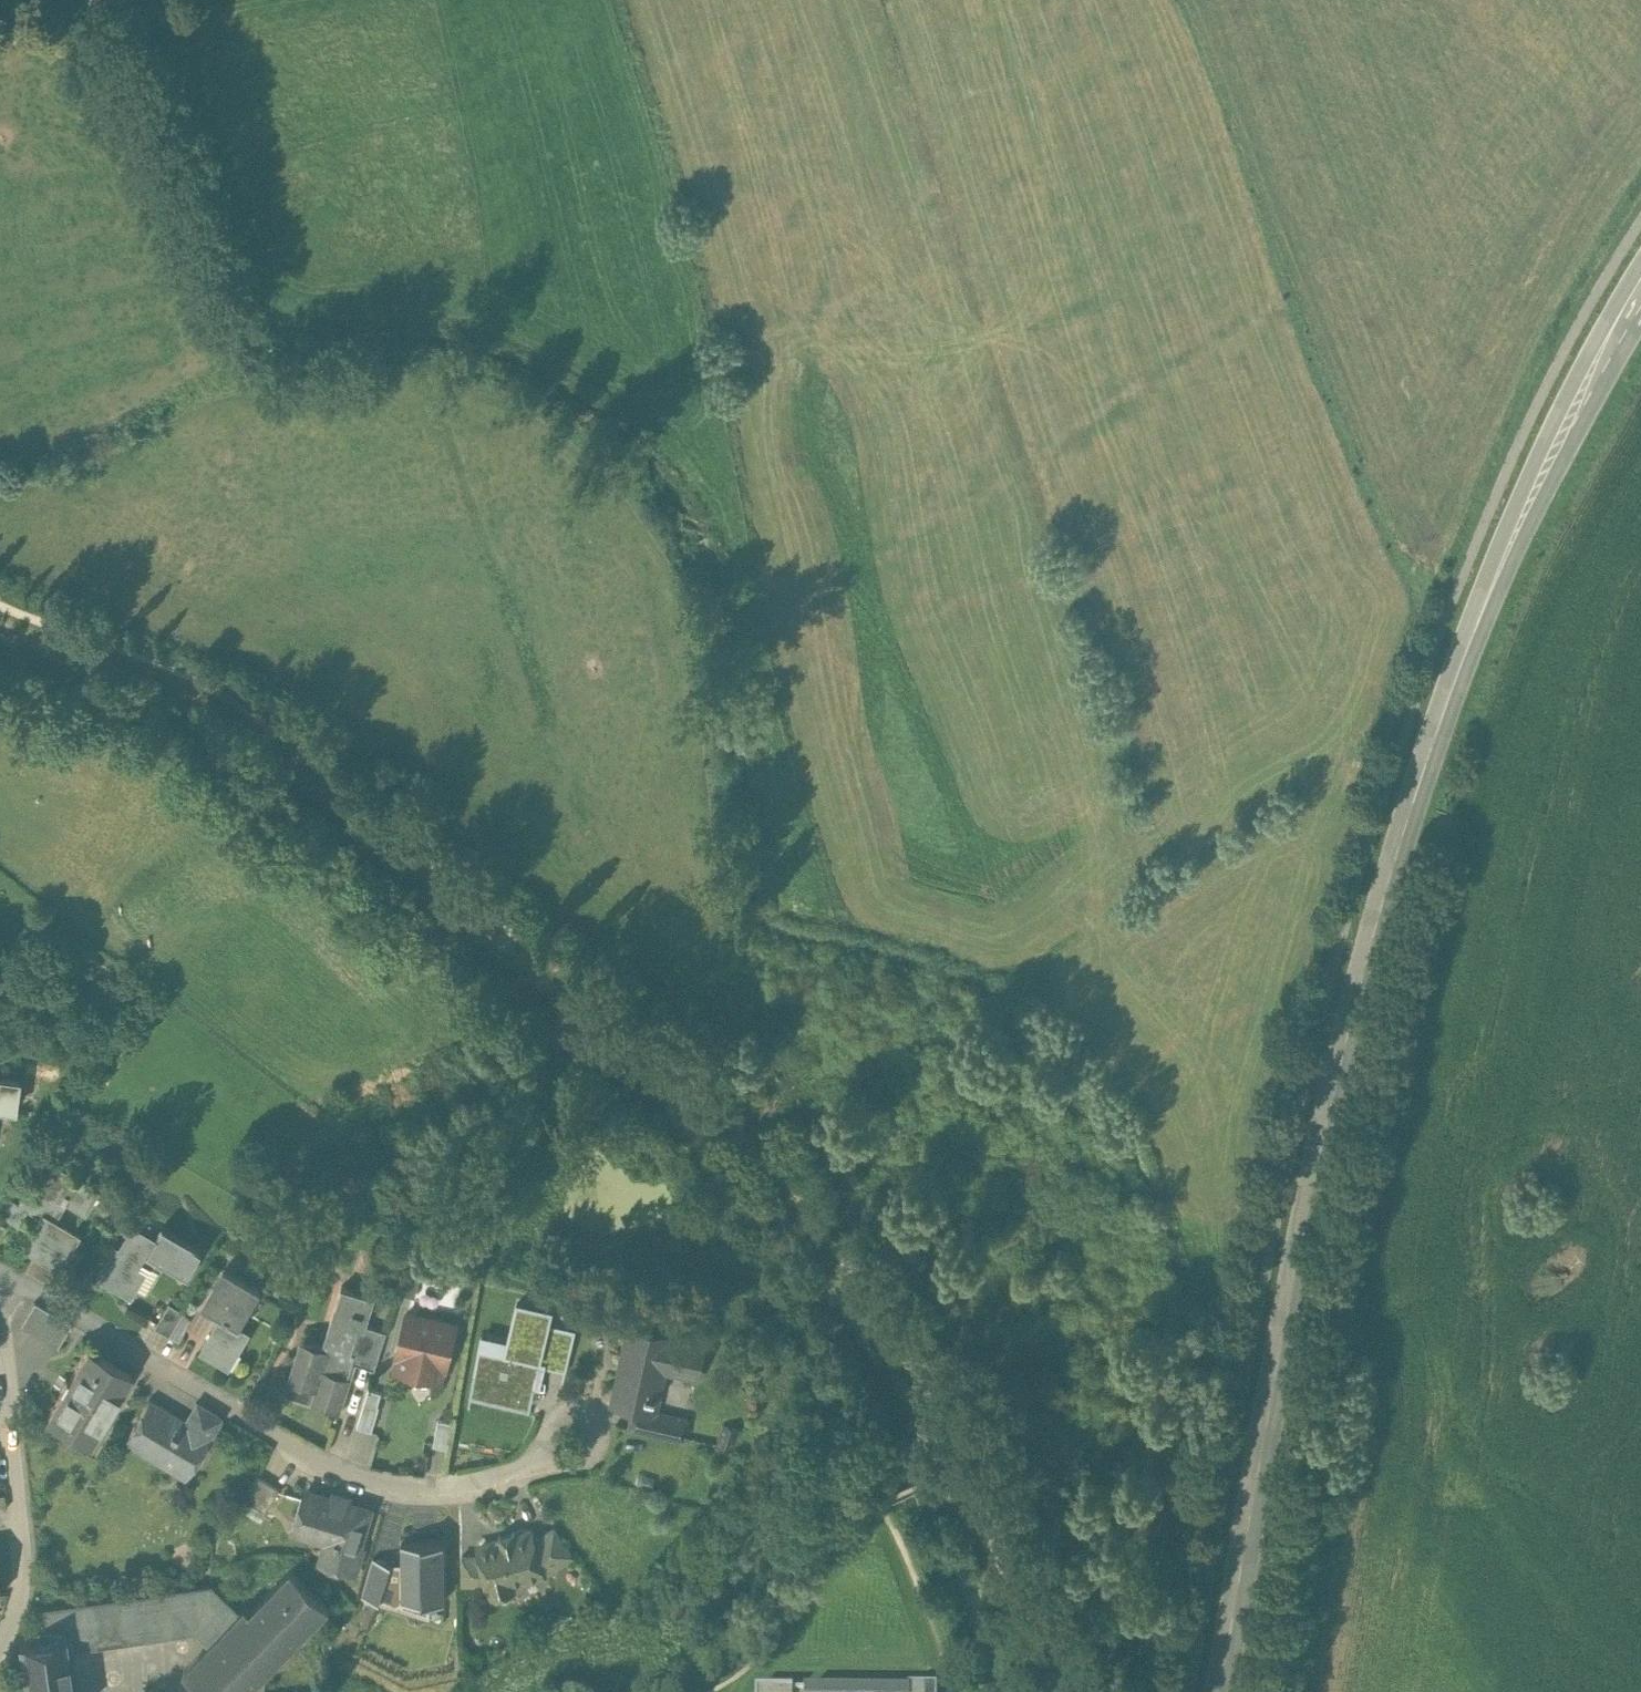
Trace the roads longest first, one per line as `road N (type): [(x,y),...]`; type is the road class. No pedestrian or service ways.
road 1 (secondary): [(1220,1691),(1309,1200),(1354,1000),(1411,805),(1491,584),(1640,292)]
road 2 (residential): [(572,1432),(529,1464),(490,1478),(445,1489),(387,1487),(337,1469),(0,1271)]
road 3 (residential): [(0,1635),(26,1589),(0,1346)]

